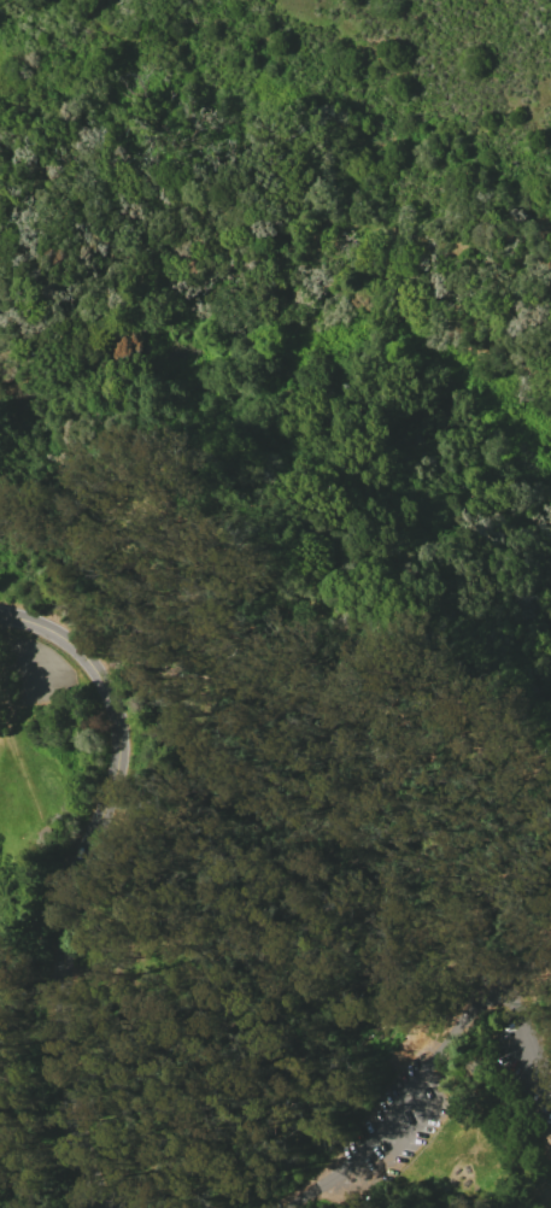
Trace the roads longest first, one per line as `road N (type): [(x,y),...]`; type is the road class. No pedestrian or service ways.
road 1 (residential): [(0,617),(59,637),(86,658),(115,711),(102,801),(53,915),(52,1167),(81,1207)]

